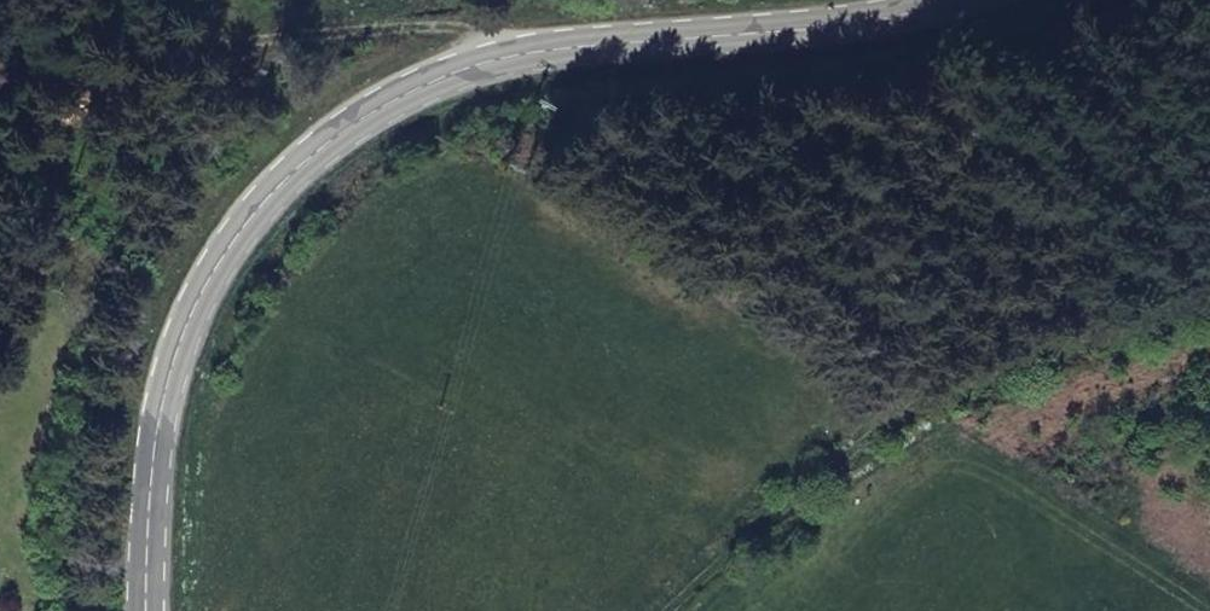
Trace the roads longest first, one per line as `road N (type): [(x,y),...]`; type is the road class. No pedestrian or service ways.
road 1 (secondary): [(975,0),(833,25),(488,61),(404,90),(337,127),(280,177),(245,223),(180,344),(153,443),(147,610)]
road 2 (track): [(700,610),(878,445),(1209,267)]
road 3 (track): [(488,61),(453,31),(38,87),(21,0)]

